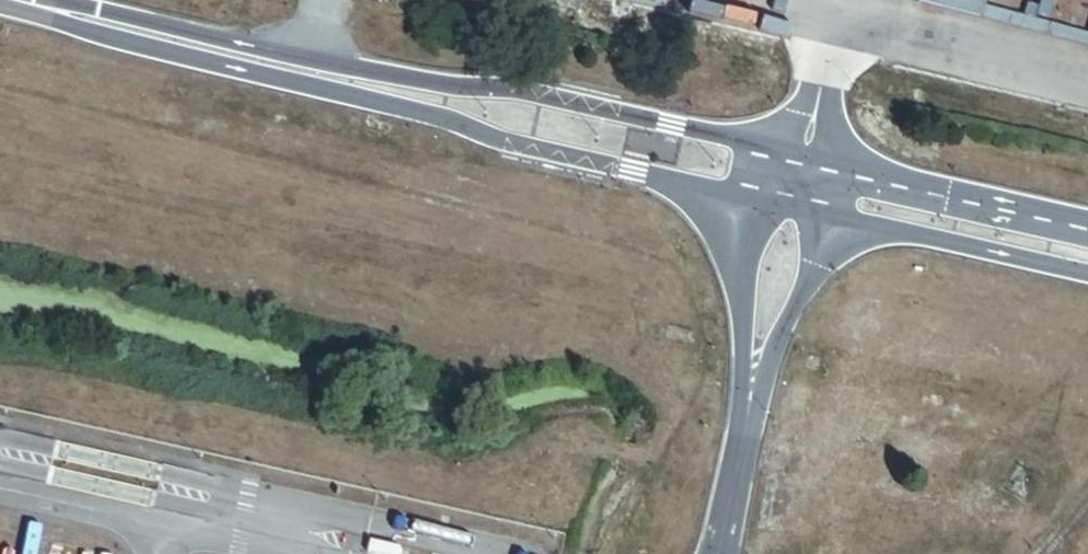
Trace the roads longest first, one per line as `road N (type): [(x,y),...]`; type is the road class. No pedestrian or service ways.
road 1 (tertiary): [(804,160),(510,88),(438,85),(111,10),(34,5)]
road 2 (tertiary): [(34,5),(156,51),(449,121),(495,142),(700,187)]
road 3 (tertiary): [(1087,223),(804,160)]
road 4 (tertiary): [(886,227),(1087,271)]
road 5 (tertiary): [(734,235),(746,280),(750,409)]
road 6 (tertiary): [(750,409),(720,553)]
road 7 (tertiary): [(750,409),(789,287)]

